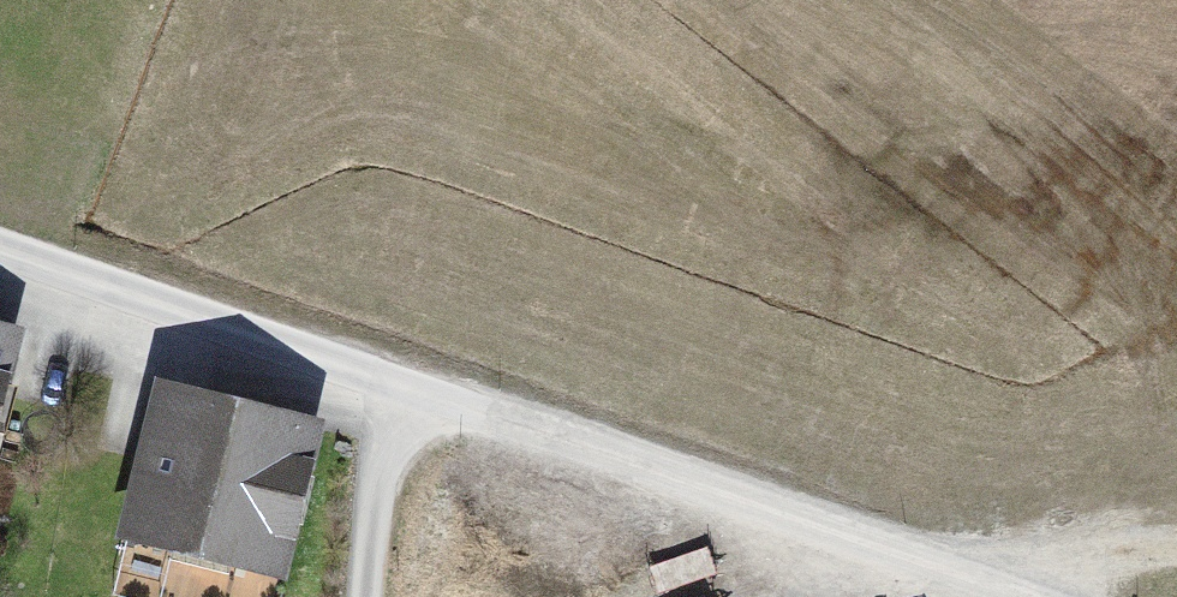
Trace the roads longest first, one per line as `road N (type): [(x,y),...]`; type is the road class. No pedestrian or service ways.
road 1 (track): [(976,584),(396,386),(370,596)]
road 2 (unclassified): [(396,386),(0,248)]
road 3 (track): [(1176,533),(1050,540),(976,584)]

